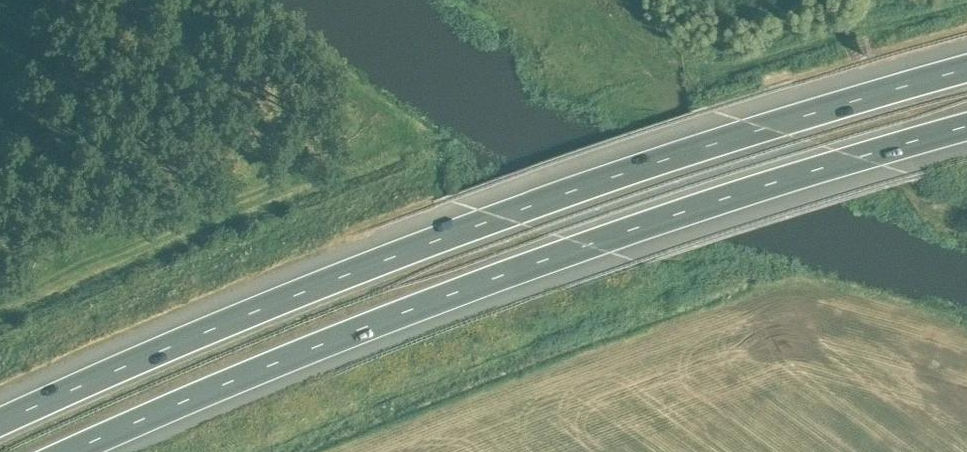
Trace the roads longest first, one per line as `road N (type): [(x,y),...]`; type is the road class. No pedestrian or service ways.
road 1 (motorway): [(966,68),(766,125),(501,215),(0,422)]
road 2 (motorway): [(58,451),(326,340),(588,244),(966,125)]

